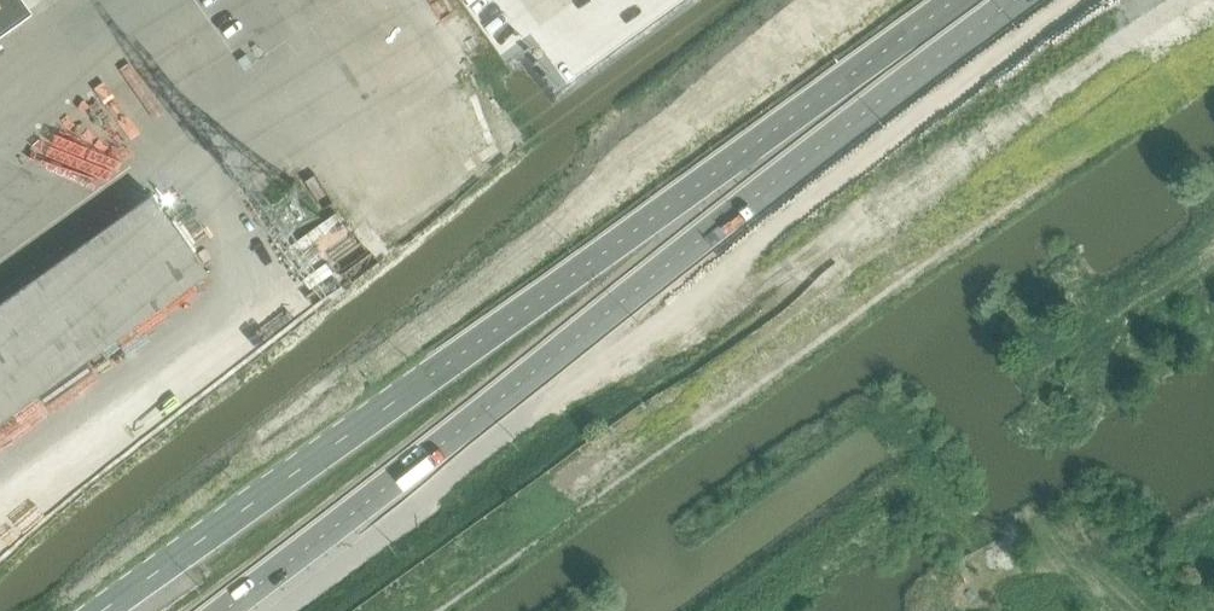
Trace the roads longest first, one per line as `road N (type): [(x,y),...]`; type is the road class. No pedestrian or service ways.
road 1 (primary): [(279,610),(565,478),(1213,15)]
road 2 (primary): [(235,610),(1099,0)]
road 3 (primary): [(225,610),(1016,0)]
road 4 (primary): [(953,0),(337,444)]
road 5 (primary): [(877,0),(337,444)]
road 6 (primary): [(337,444),(104,610)]

